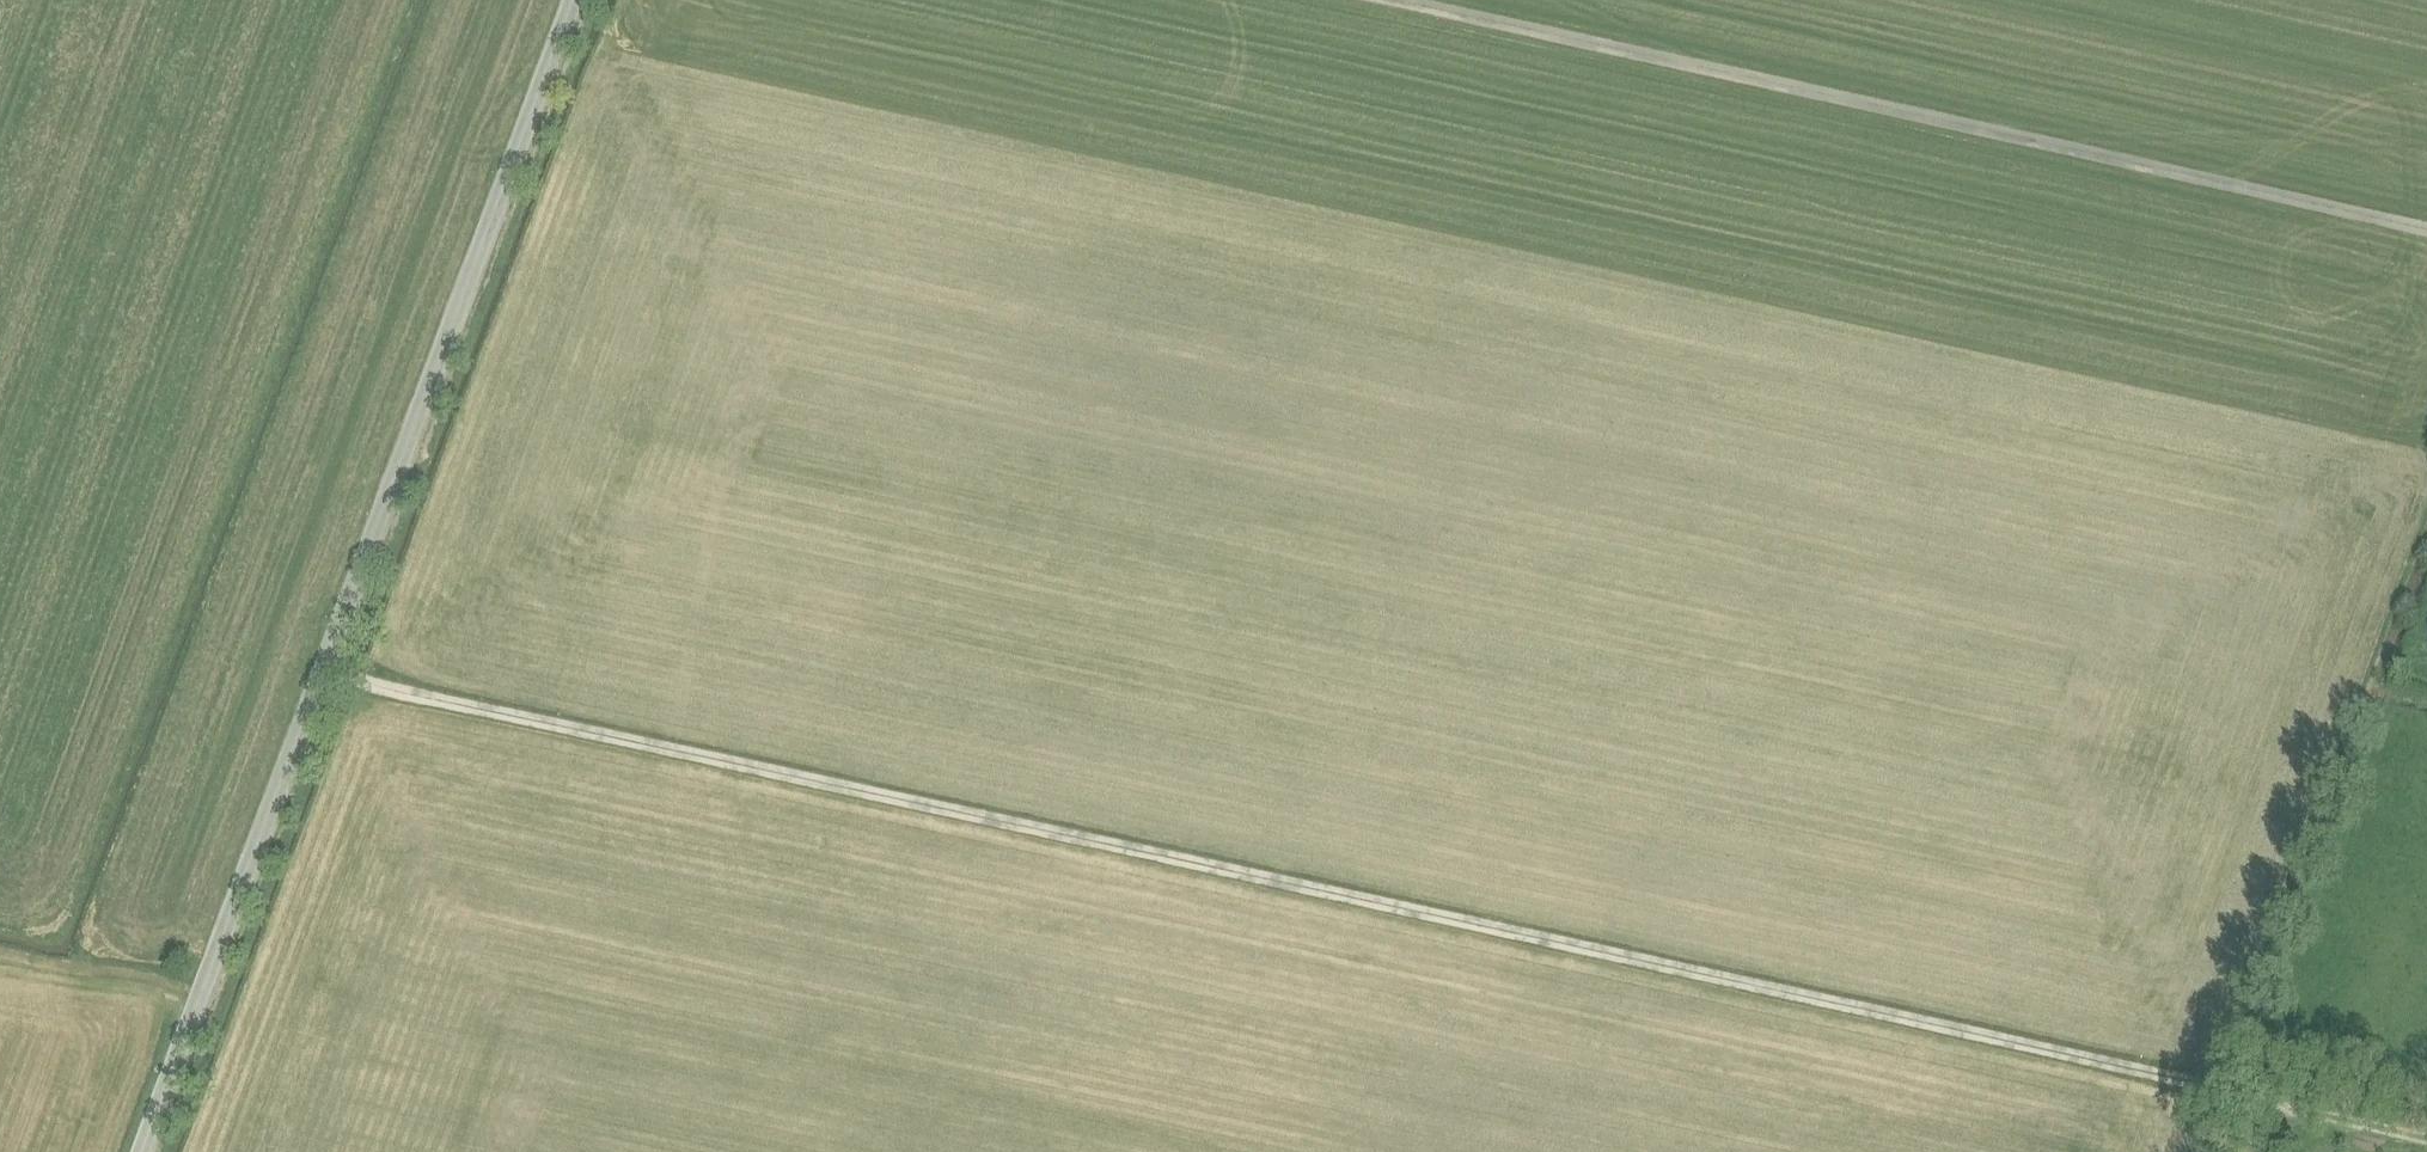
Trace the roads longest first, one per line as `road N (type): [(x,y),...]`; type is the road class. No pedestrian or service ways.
road 1 (track): [(334,641),(2426,1126)]
road 2 (tertiary): [(571,0),(143,1151)]
road 3 (track): [(1415,0),(2426,220)]

